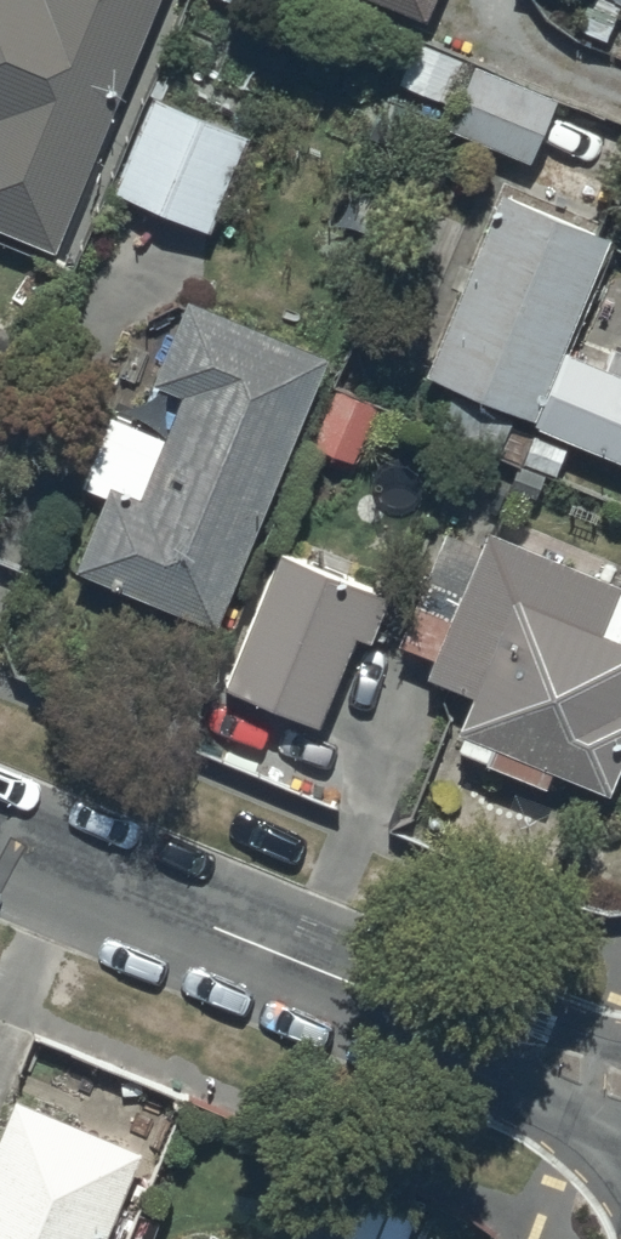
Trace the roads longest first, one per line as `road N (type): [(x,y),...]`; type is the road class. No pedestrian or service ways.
road 1 (residential): [(620,1100),(0,843)]

